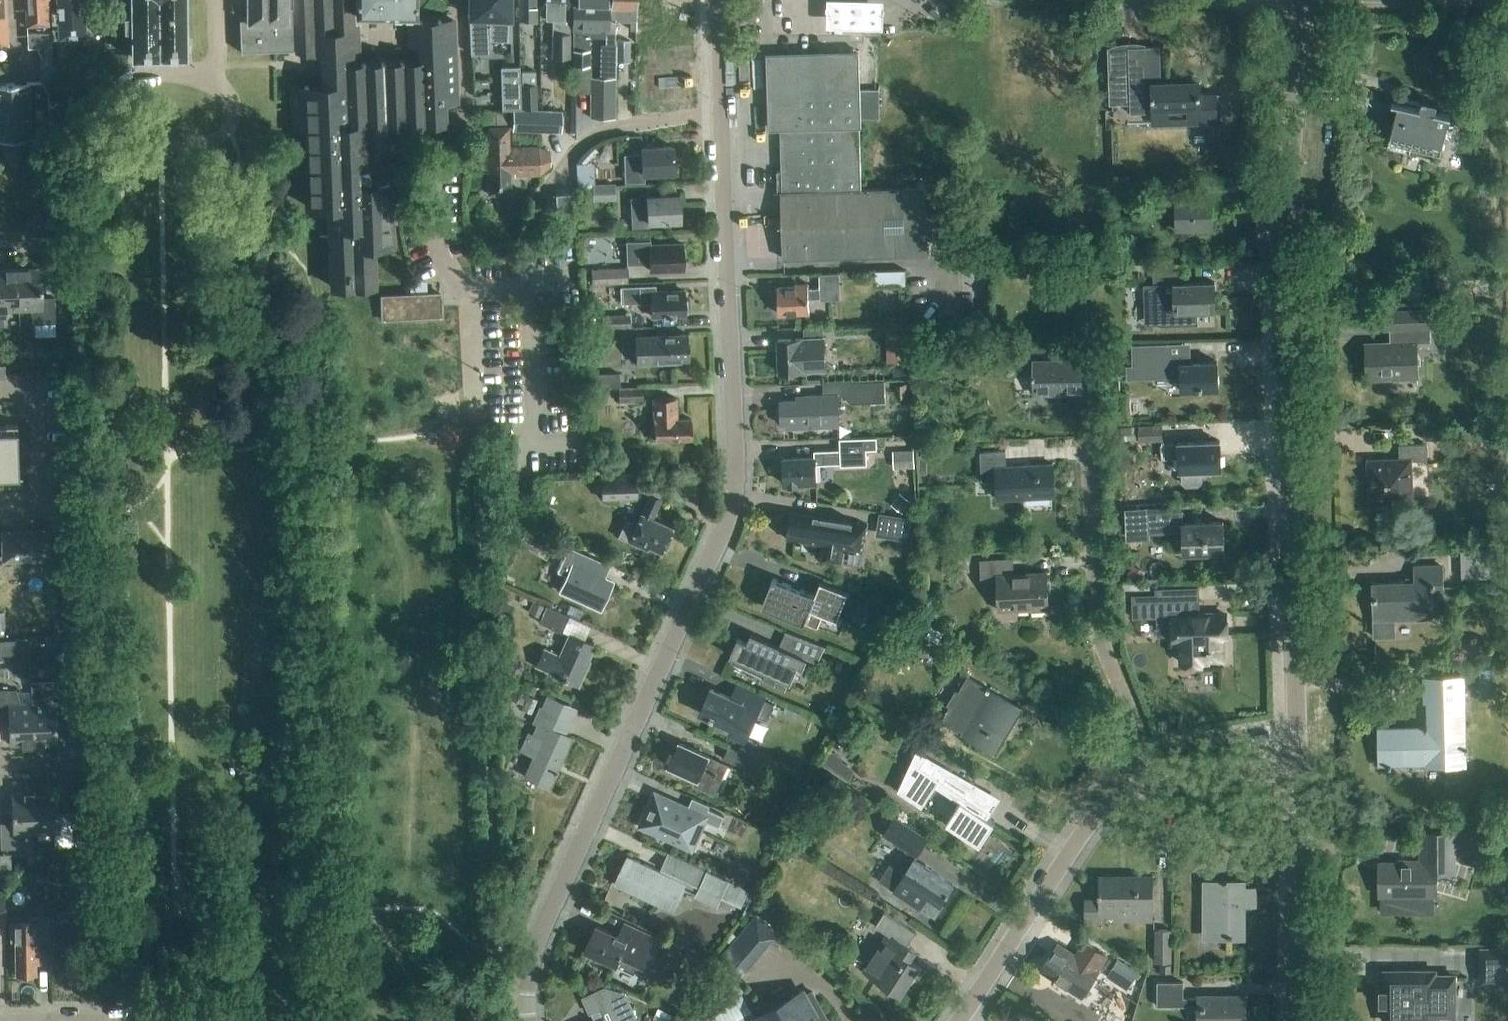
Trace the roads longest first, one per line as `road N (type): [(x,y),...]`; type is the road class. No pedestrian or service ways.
road 1 (residential): [(524,1020),(522,993),(563,880),(731,508),(737,470),(719,0)]
road 2 (residential): [(1298,774),(1284,273),(1305,0)]
road 3 (residential): [(1157,783),(1106,653),(1089,456)]
road 4 (residential): [(957,1020),(1095,822),(1157,783)]
road 5 (residential): [(459,0),(464,109),(434,164),(439,249),(464,281)]
road 6 (residential): [(1299,1020),(1298,774)]
road 7 (residential): [(477,432),(464,281)]
road 8 (residential): [(1157,783),(1298,774)]

